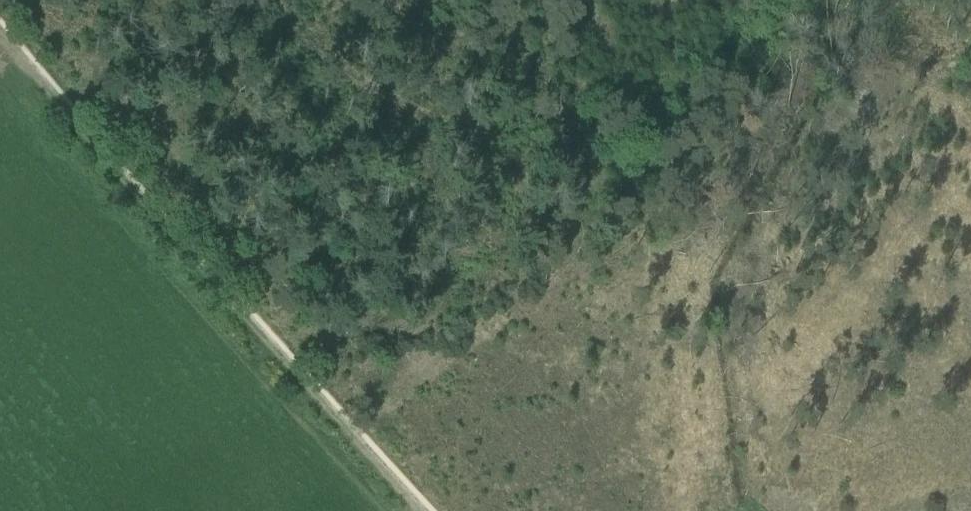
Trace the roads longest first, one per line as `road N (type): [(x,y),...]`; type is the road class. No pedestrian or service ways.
road 1 (track): [(420,510),(0,37)]

